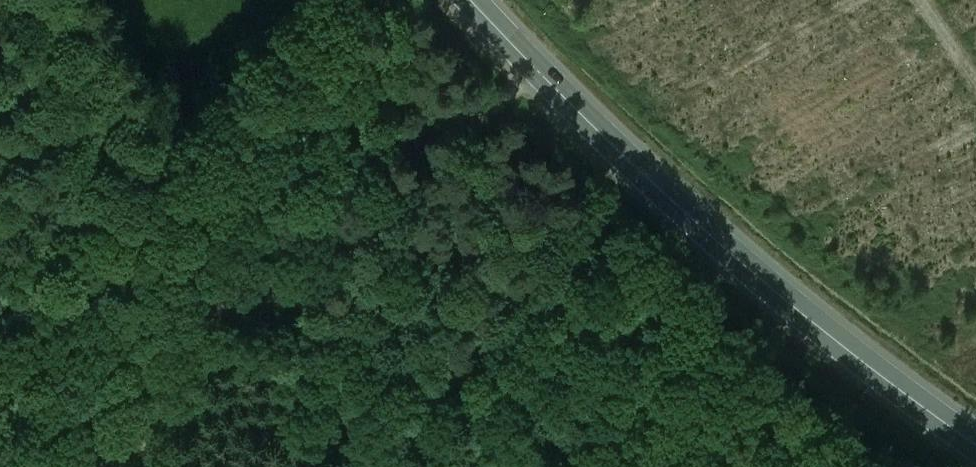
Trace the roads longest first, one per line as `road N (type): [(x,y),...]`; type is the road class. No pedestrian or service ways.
road 1 (secondary): [(472,0),(704,226),(975,442)]
road 2 (track): [(197,299),(596,466)]
road 3 (track): [(197,299),(555,57)]

